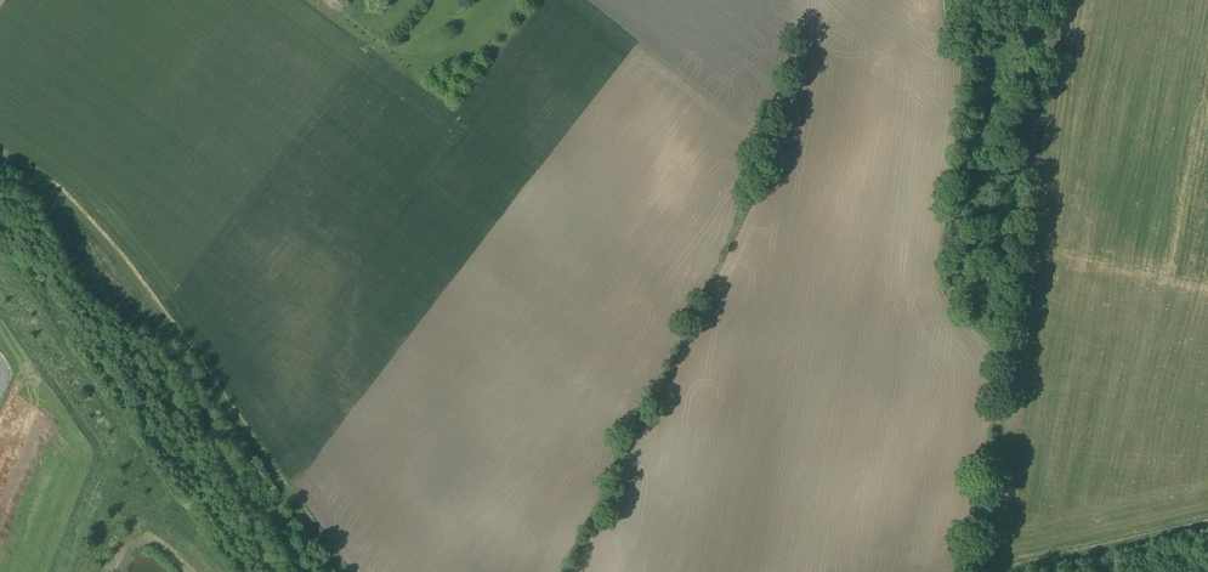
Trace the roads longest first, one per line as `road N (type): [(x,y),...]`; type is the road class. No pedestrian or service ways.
road 1 (track): [(586,0),(767,132)]

